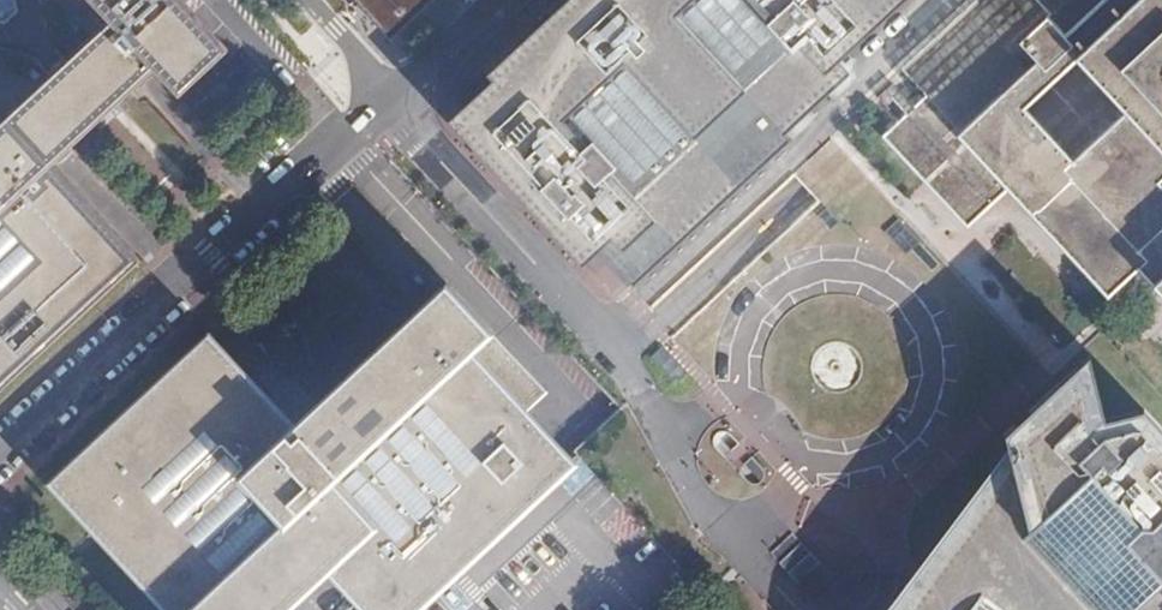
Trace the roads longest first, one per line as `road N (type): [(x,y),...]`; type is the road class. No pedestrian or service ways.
road 1 (residential): [(0,448),(395,92)]
road 2 (residential): [(395,92),(495,0)]
road 3 (residential): [(395,92),(310,0)]

